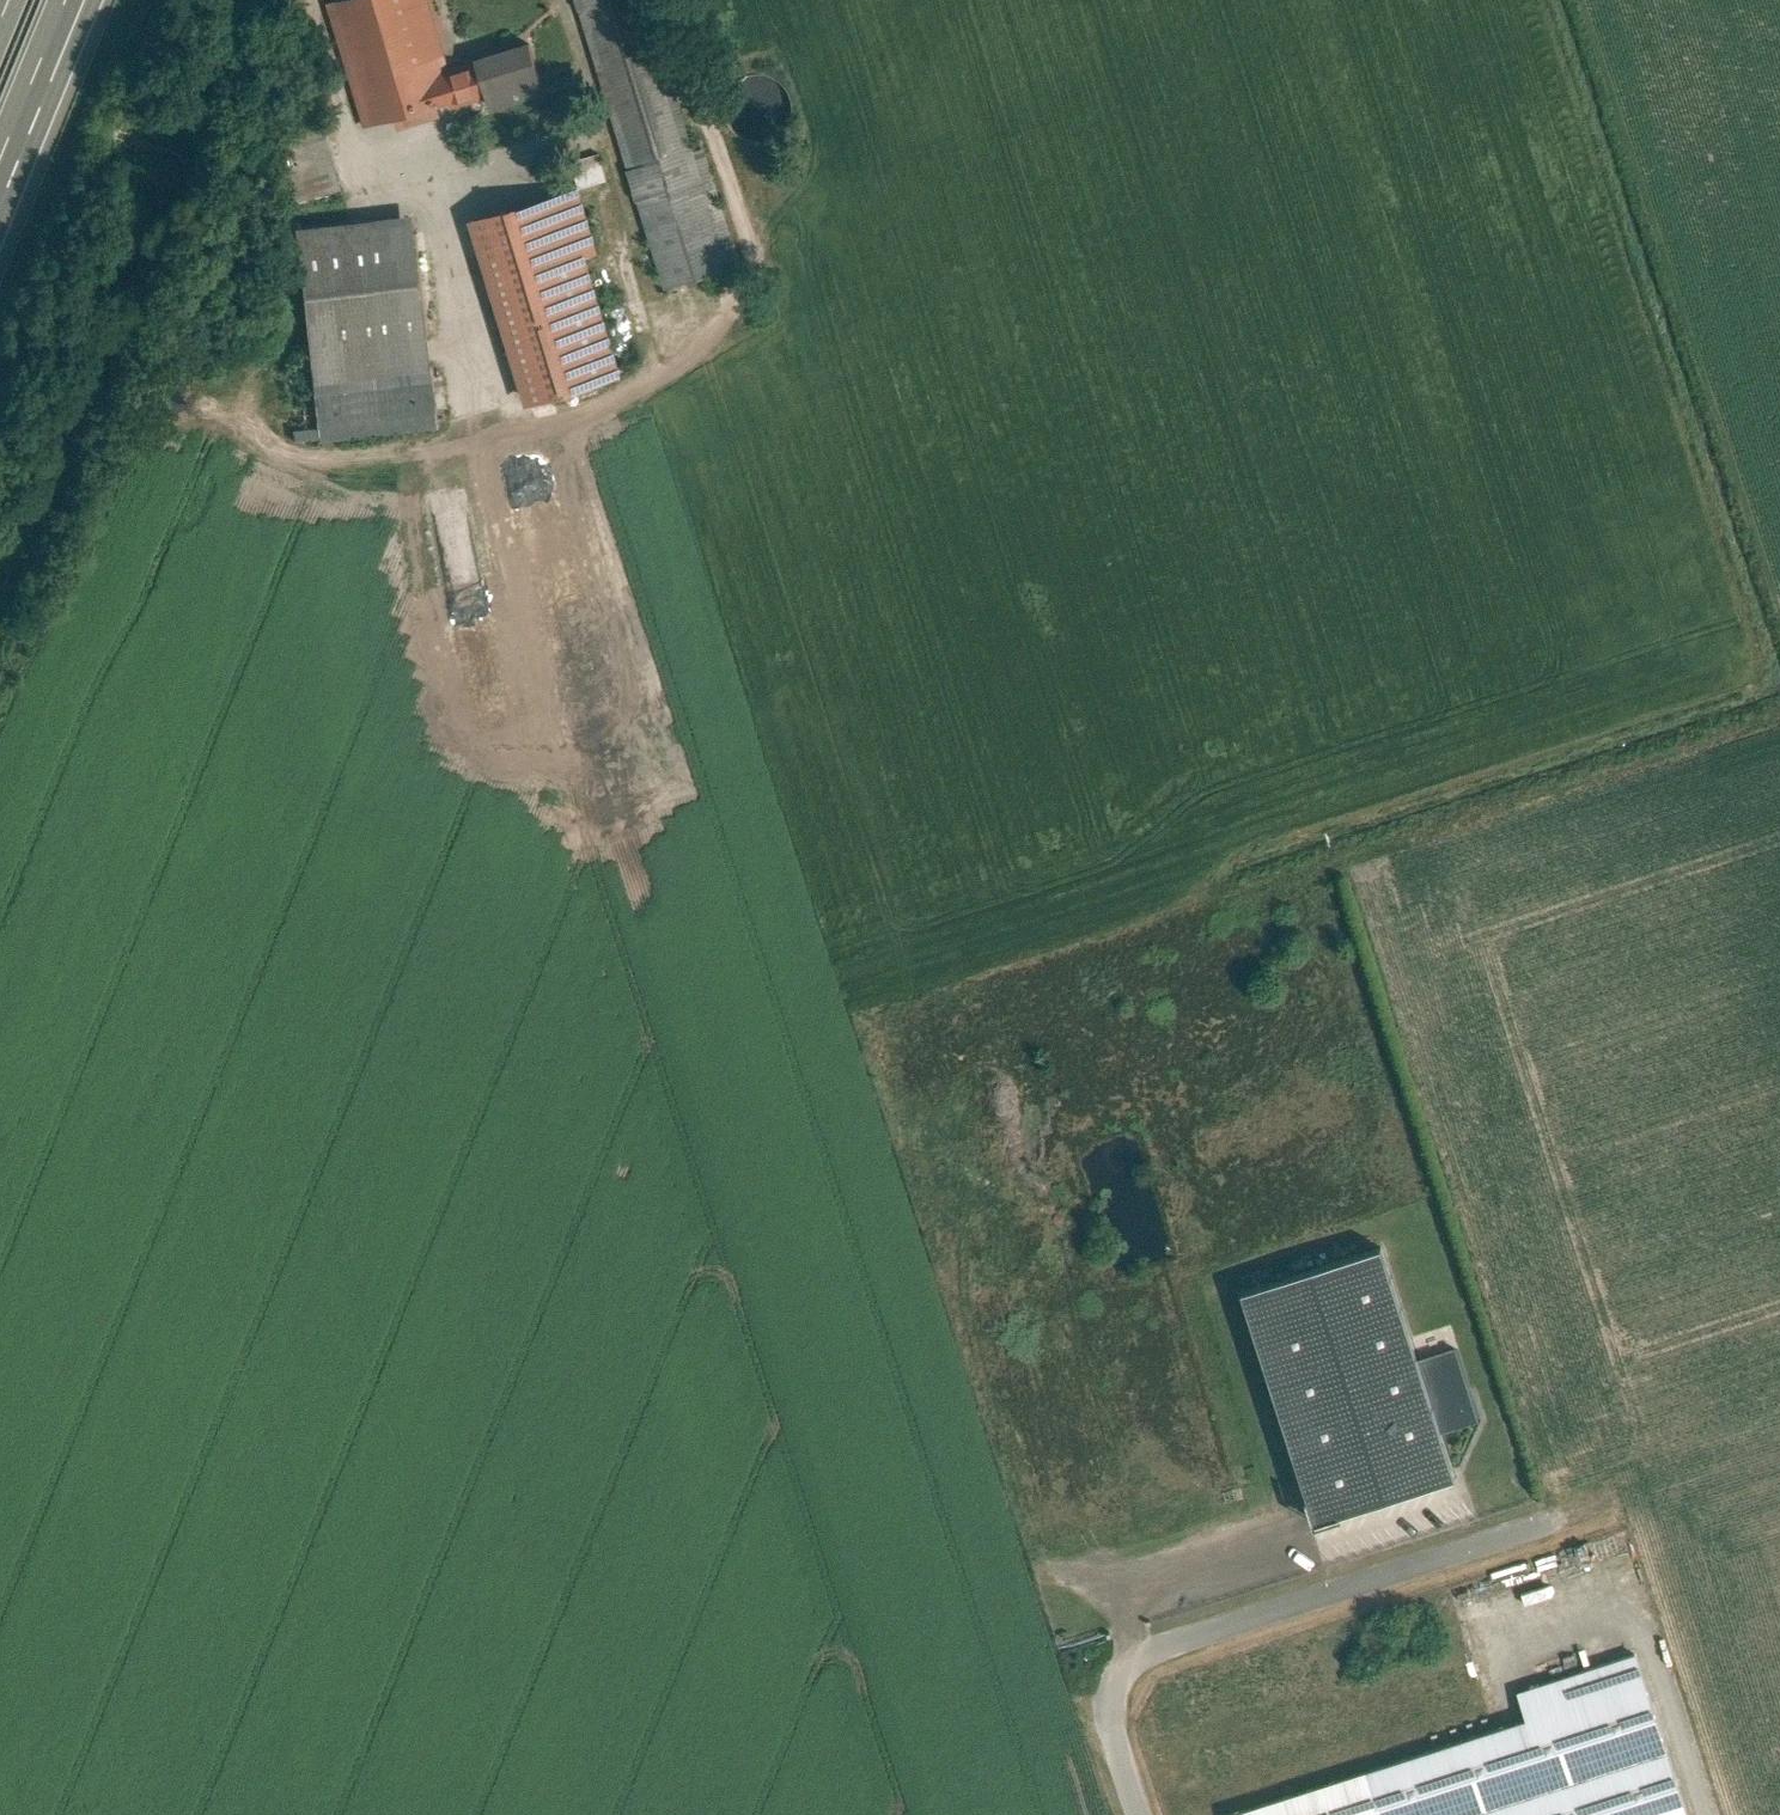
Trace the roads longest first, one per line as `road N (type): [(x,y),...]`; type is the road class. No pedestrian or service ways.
road 1 (residential): [(1112,1696),(1137,1662),(1161,1646),(1533,1526)]
road 2 (residential): [(1296,1507),(1164,1590),(1120,1653),(1112,1696)]
road 3 (motorway): [(4,147),(47,117),(101,0)]
road 4 (motorway): [(4,147),(66,0)]
road 5 (residential): [(1112,1696),(1105,1737),(1132,1814)]

